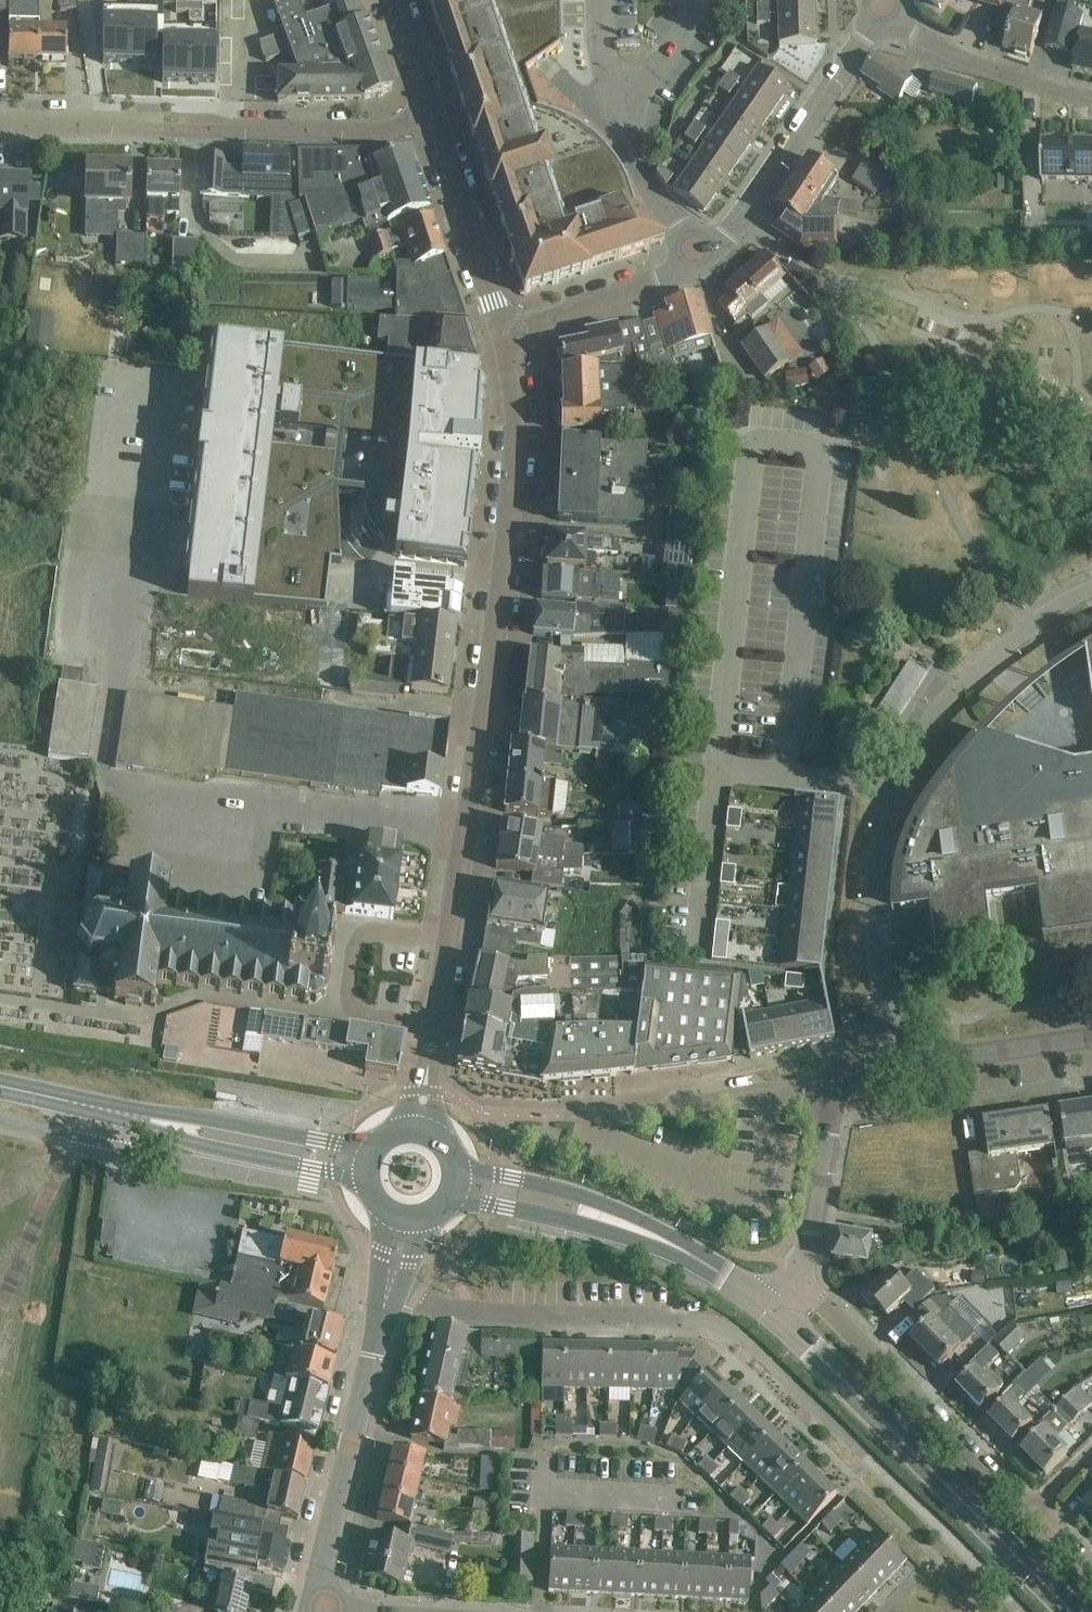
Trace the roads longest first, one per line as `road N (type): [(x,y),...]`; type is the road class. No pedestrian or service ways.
road 1 (unclassified): [(419,1125),(517,510),(510,336)]
road 2 (unclassified): [(510,336),(704,264),(771,188),(884,20)]
road 3 (residential): [(994,660),(946,701),(889,821),(874,906),(887,1025),(866,1073)]
road 4 (unclassified): [(0,127),(380,131),(432,118)]
road 5 (secondary): [(769,1306),(1075,1611)]
road 6 (residential): [(1091,1572),(800,1278)]
road 7 (secondary): [(360,1159),(0,1089)]
road 8 (secondary): [(459,1176),(617,1220),(694,1256),(769,1306)]
road 9 (tertiary): [(316,1611),(384,1305)]
road 10 (residential): [(384,1305),(680,1325)]
road 11 (residential): [(831,1100),(784,1093),(575,1117)]
road 12 (unclassified): [(510,336),(432,118)]
road 13 (residential): [(1091,1040),(866,1073)]
road 14 (residential): [(884,20),(987,72),(1091,101)]
road 15 (residential): [(800,1278),(831,1100)]
road 16 (unclassified): [(432,118),(389,0)]

